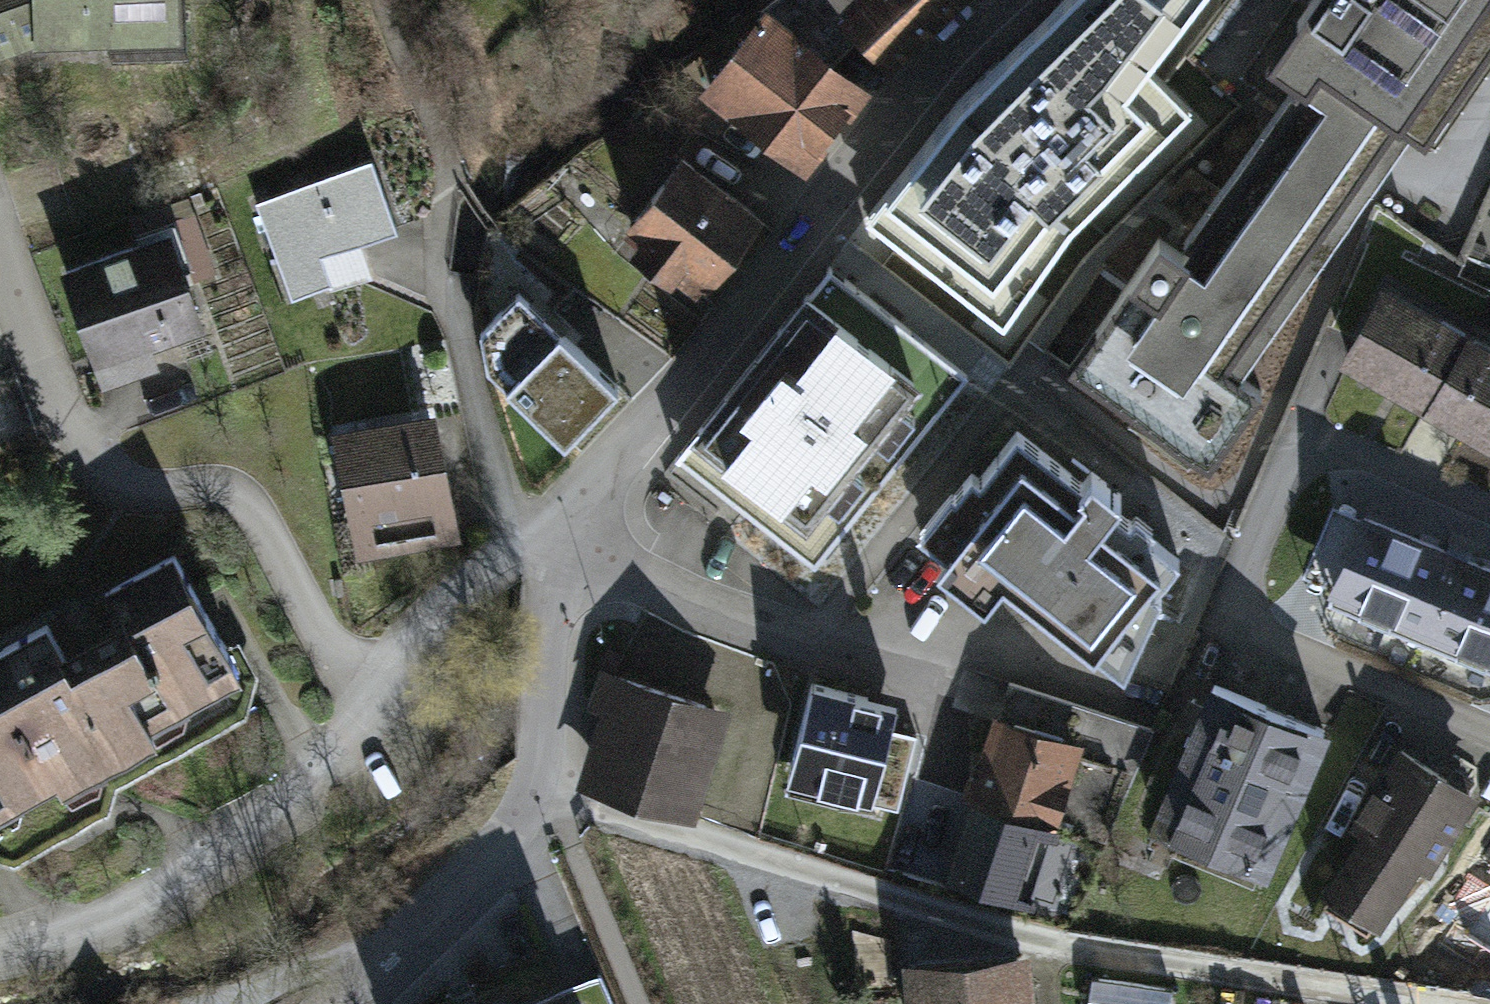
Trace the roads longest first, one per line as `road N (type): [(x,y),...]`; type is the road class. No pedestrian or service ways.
road 1 (residential): [(532,550),(1012,0)]
road 2 (residential): [(0,230),(73,439),(109,473),(147,489),(236,489),(369,709)]
road 3 (residential): [(532,550),(560,793),(369,1003)]
road 4 (residential): [(1489,743),(1253,647),(1234,610),(1289,475),(1333,463)]
road 5 (residential): [(369,709),(228,850),(76,934),(0,951)]
road 6 (residential): [(532,550),(964,657)]
road 7 (residential): [(446,275),(503,500),(532,550)]
road 8 (residential): [(532,550),(462,595),(369,709)]
road 9 (residential): [(1333,463),(1489,526)]
road 10 (residential): [(964,657),(1108,691)]
road 11 (residential): [(964,657),(930,798)]

